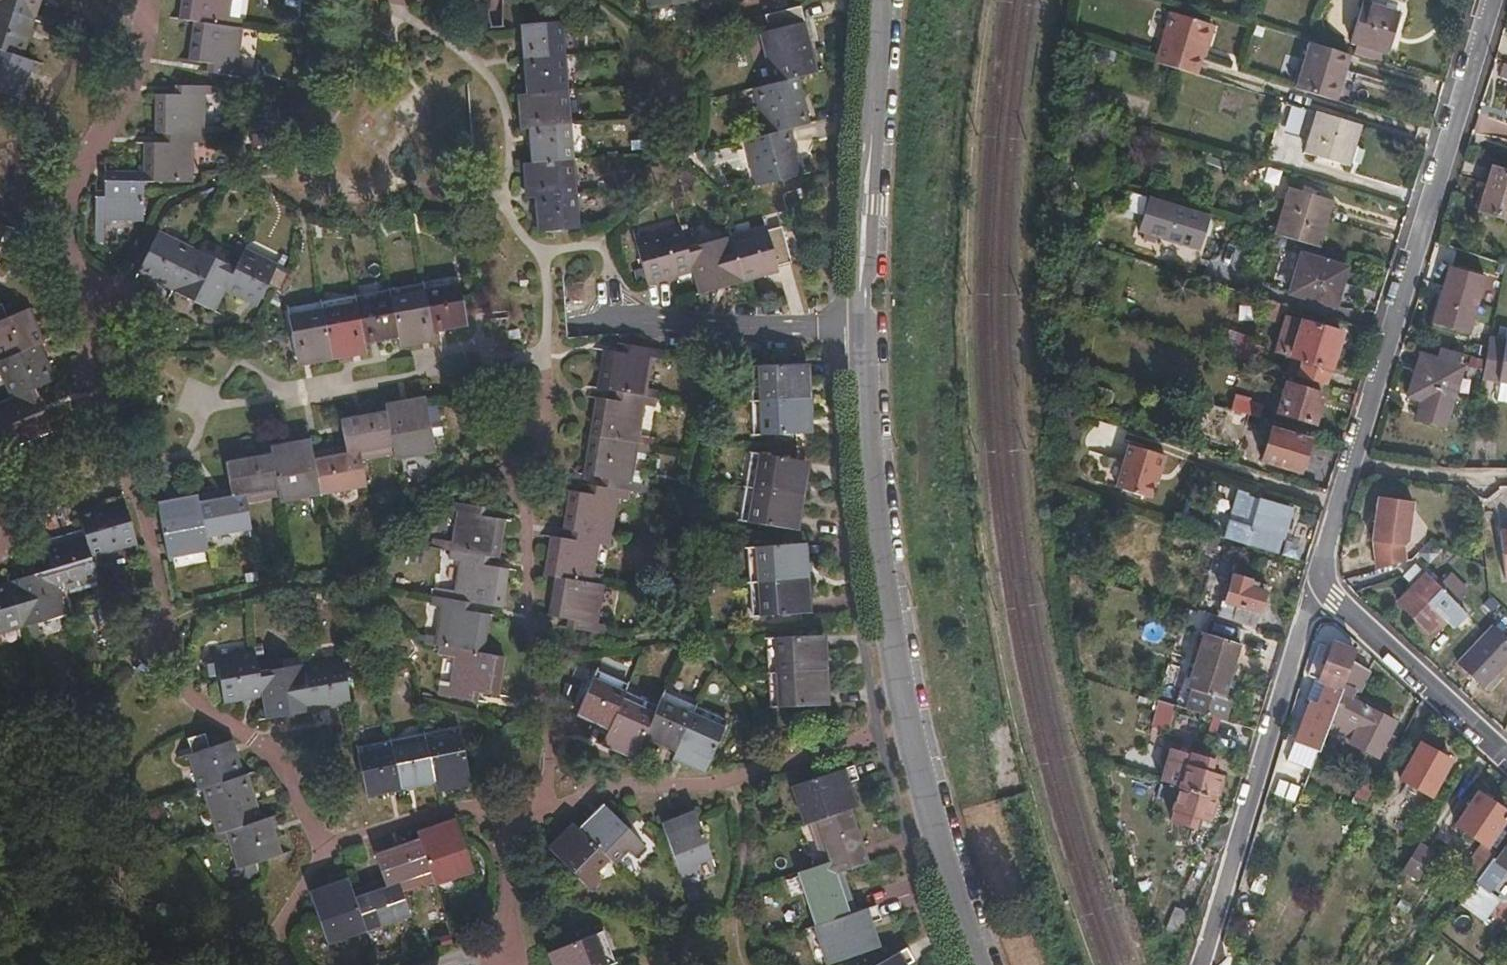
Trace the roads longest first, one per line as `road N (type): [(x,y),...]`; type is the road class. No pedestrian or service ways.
road 1 (residential): [(864,327),(865,427),(889,630),(980,964)]
road 2 (residential): [(1495,0),(1317,588)]
road 3 (residential): [(1195,964),(1317,588)]
road 4 (residential): [(878,0),(864,327)]
road 5 (residential): [(864,327),(638,322),(565,329)]
road 6 (residential): [(1317,588),(1506,759)]
road 7 (residential): [(517,943),(502,874),(524,804)]

